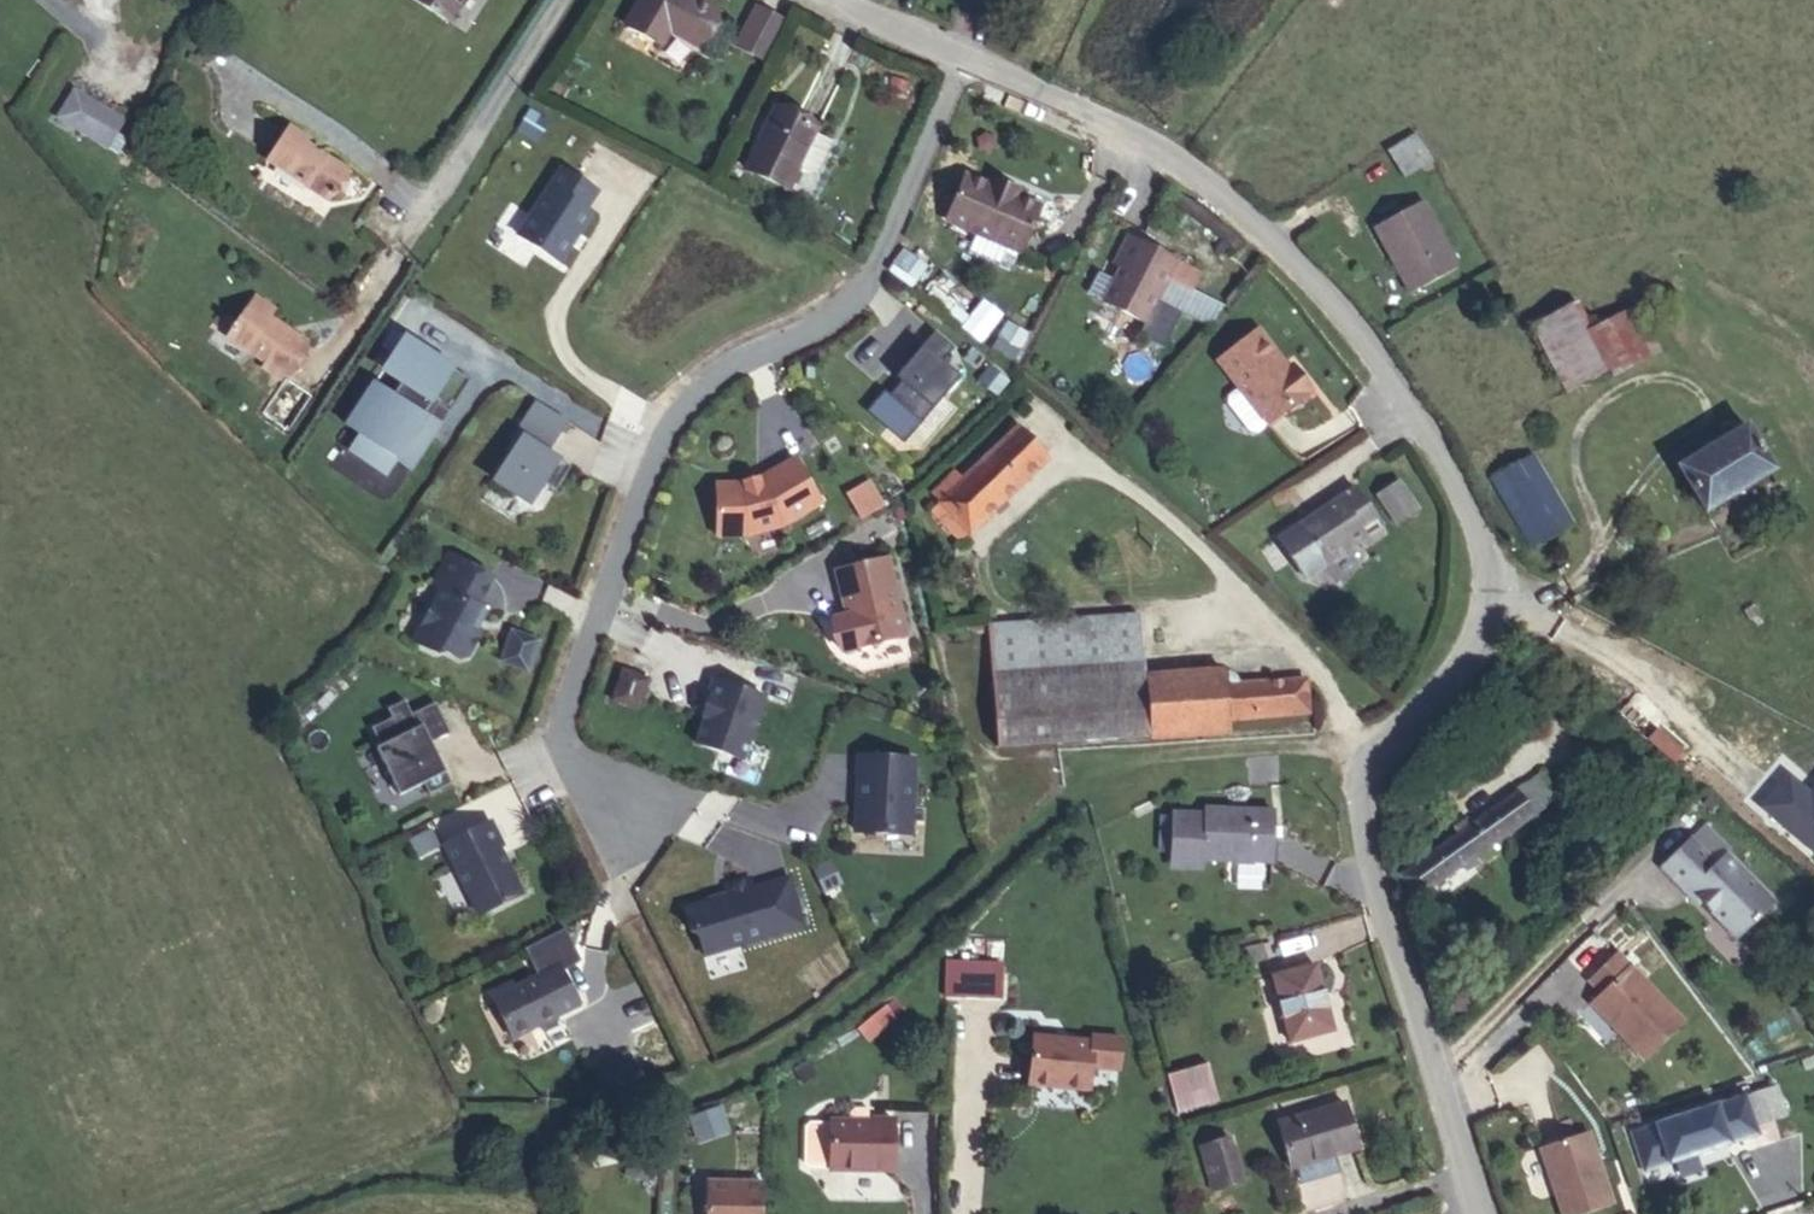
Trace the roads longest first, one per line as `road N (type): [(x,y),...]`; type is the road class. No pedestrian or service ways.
road 1 (residential): [(1472,1213),(1358,775),(1433,707),(1480,641),(1488,535),(1433,437),(1309,272),(1149,146),(967,60)]
road 2 (track): [(251,1213),(534,1124),(674,1095),(787,1041),(1093,771),(1336,743),(1358,775)]
road 3 (residential): [(967,60),(858,291),(809,333),(735,361),(691,394),(629,518),(561,727),(619,819)]
road 4 (residential): [(967,60),(854,0)]

